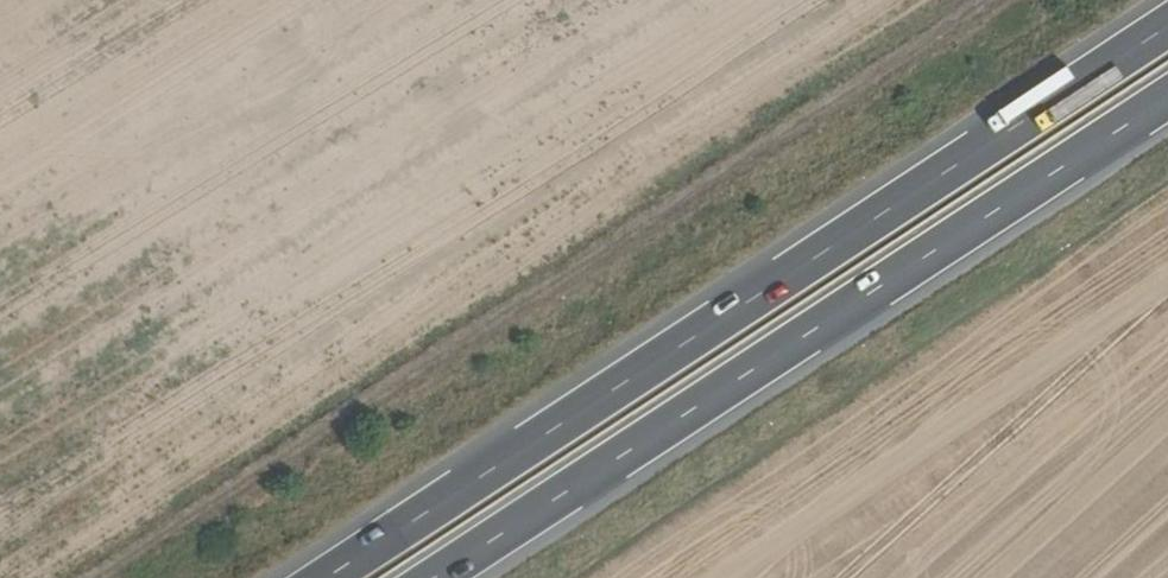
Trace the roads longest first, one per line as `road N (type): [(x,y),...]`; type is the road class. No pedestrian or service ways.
road 1 (track): [(105,577),(412,379),(585,281),(1001,0)]
road 2 (trunk): [(1167,26),(325,577)]
road 3 (trunk): [(434,577),(1167,96)]

